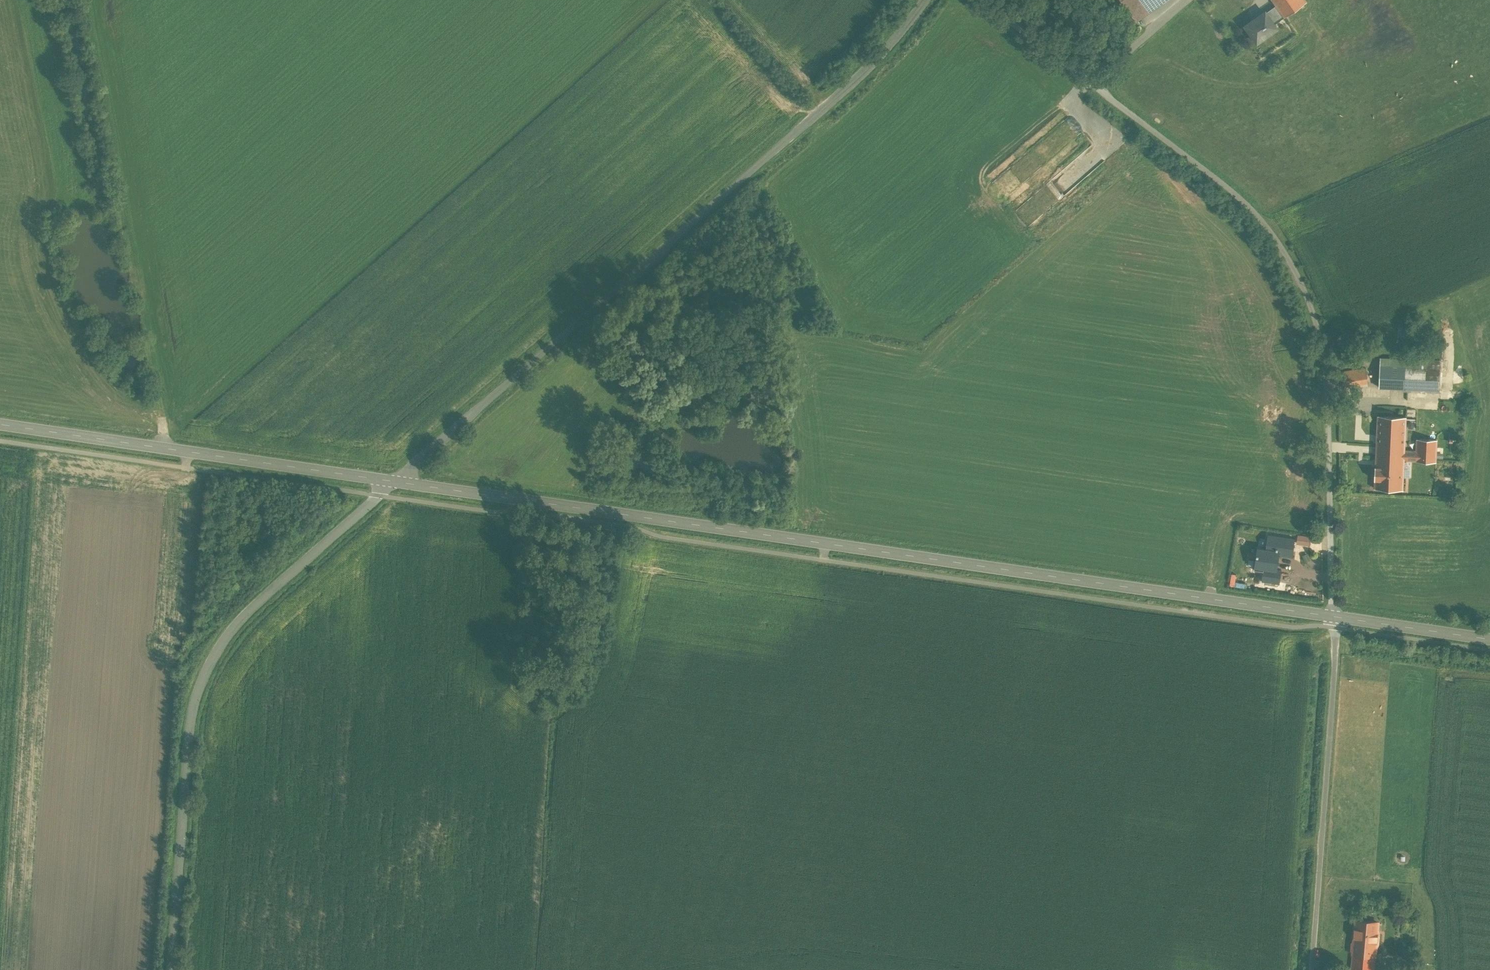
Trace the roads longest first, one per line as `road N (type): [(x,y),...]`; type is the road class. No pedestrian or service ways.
road 1 (secondary): [(1335,618),(392,481)]
road 2 (unclassified): [(978,0),(1216,179),(1282,250),(1307,293),(1324,364),(1335,618)]
road 3 (unclassified): [(928,0),(848,90),(392,481)]
road 4 (unclassified): [(392,481),(232,623),(203,668),(193,704),(171,969)]
road 5 (secondary): [(392,481),(0,424)]
road 6 (unclassified): [(1335,618),(1312,969)]
road 7 (secondary): [(1489,640),(1335,618)]

